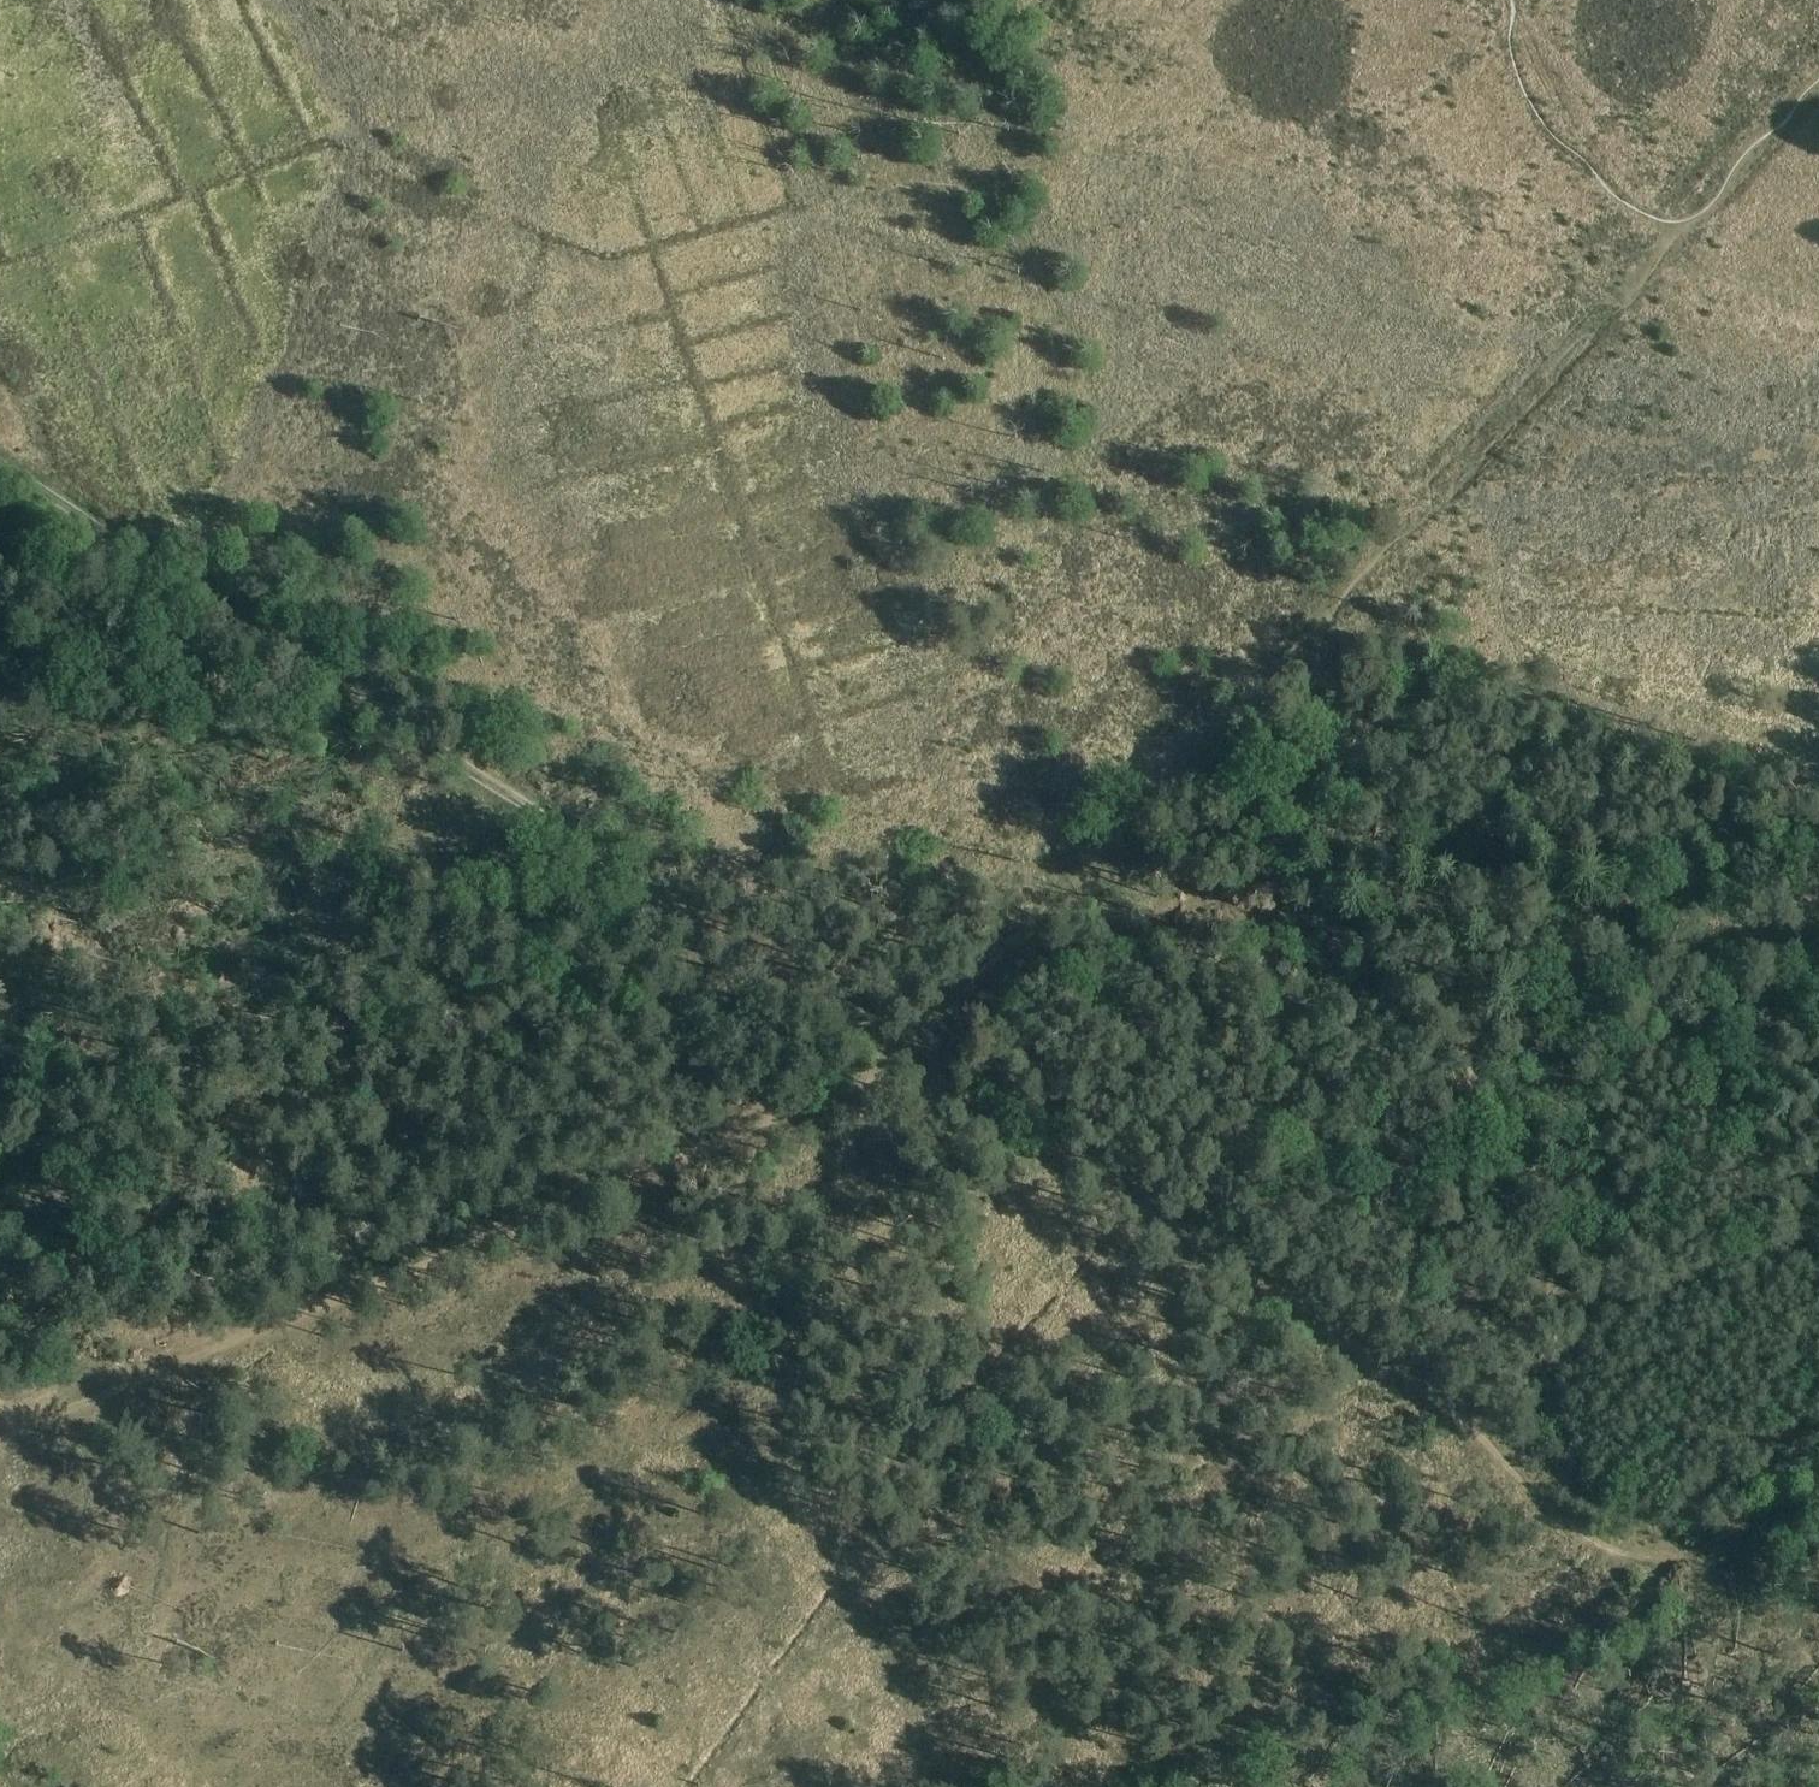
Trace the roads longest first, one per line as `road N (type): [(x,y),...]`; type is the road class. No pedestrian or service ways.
road 1 (track): [(1818,1658),(1699,1581),(1584,1534),(1440,1398),(902,1057)]
road 2 (track): [(902,1057),(0,465)]
road 3 (track): [(0,1437),(902,1057)]

